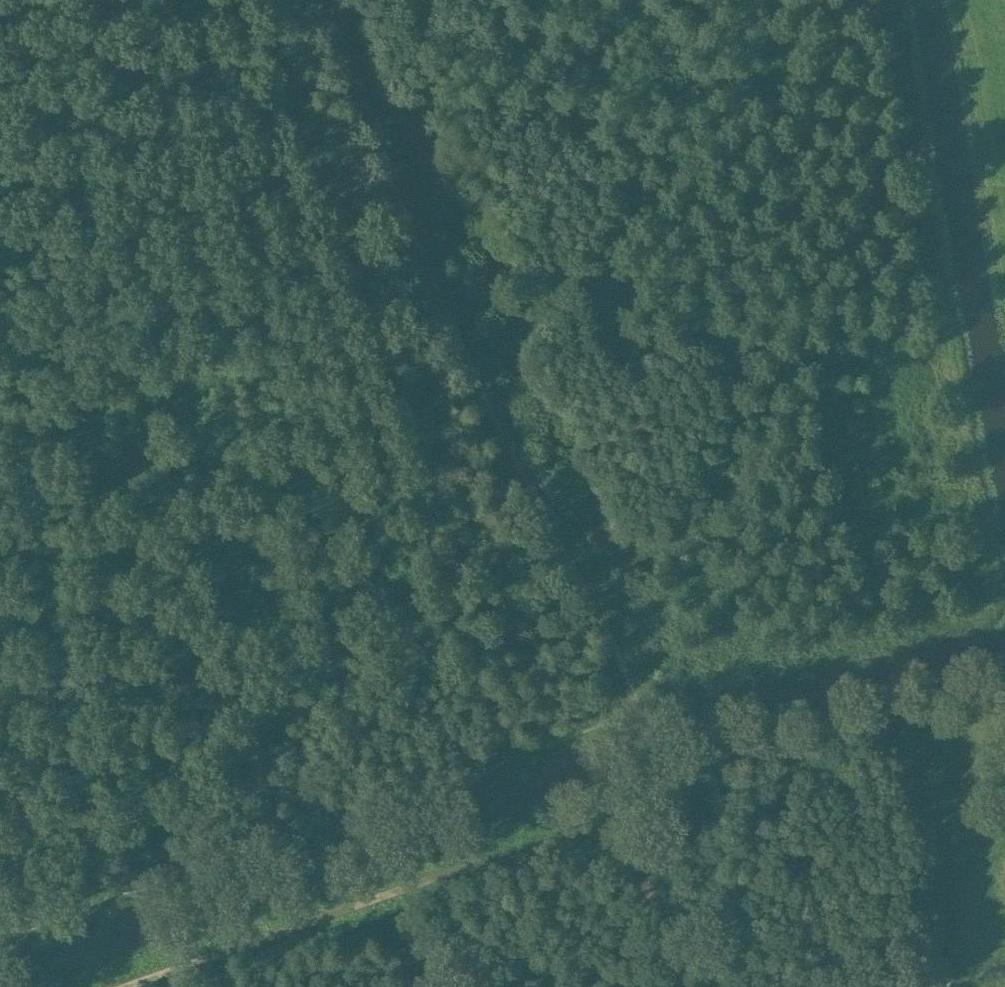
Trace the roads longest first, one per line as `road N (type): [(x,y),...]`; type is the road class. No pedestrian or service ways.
road 1 (track): [(635,841),(658,769),(639,712),(493,417),(319,0)]
road 2 (track): [(142,986),(446,875),(635,841)]
road 3 (track): [(679,986),(635,841)]

